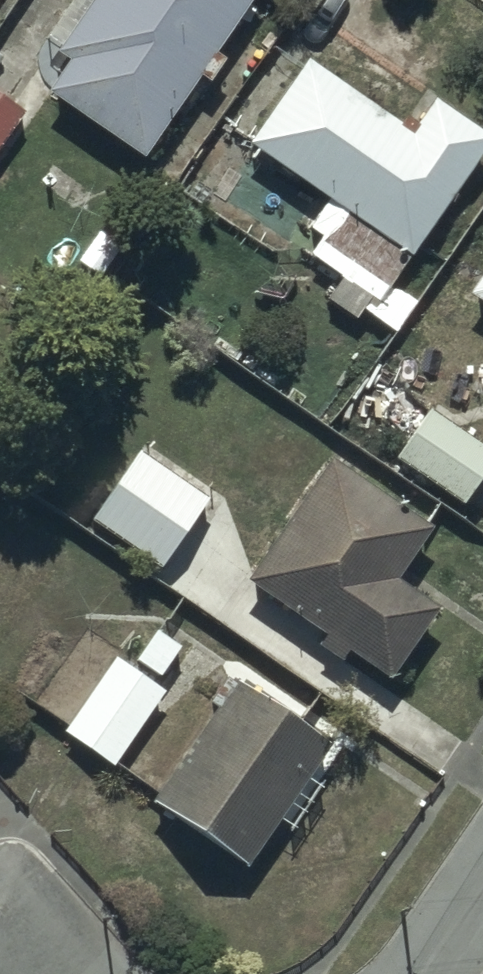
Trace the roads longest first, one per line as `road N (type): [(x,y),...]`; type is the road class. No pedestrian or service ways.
road 1 (residential): [(482,873),(412,973)]

